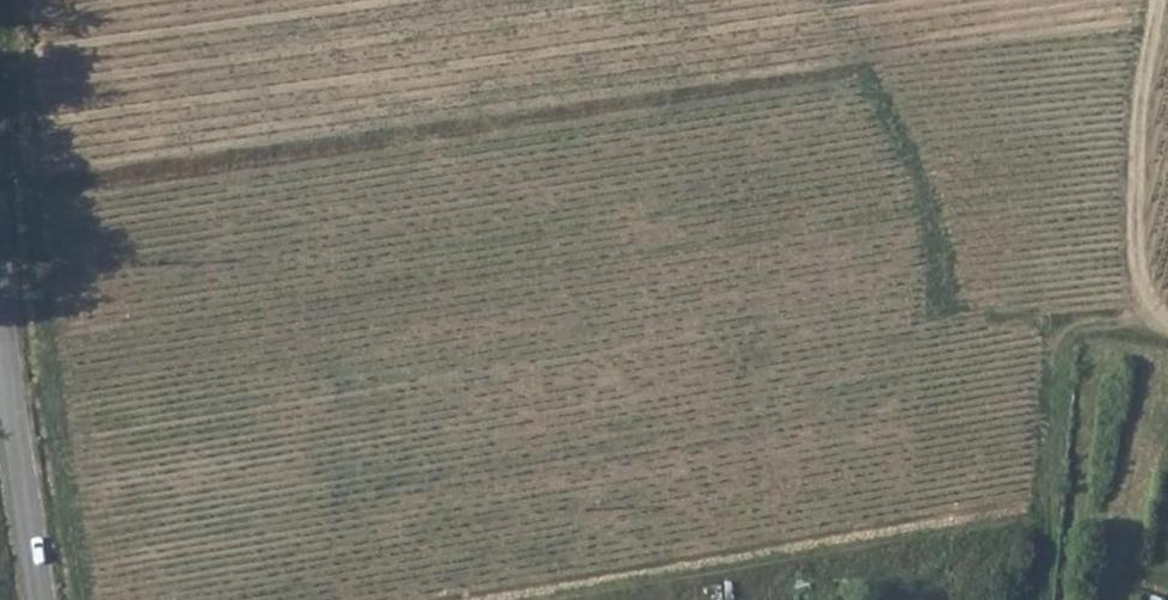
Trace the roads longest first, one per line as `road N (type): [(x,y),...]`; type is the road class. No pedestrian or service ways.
road 1 (track): [(1167,324),(1159,318),(1134,165),(1162,0)]
road 2 (unclassified): [(0,307),(41,599)]

